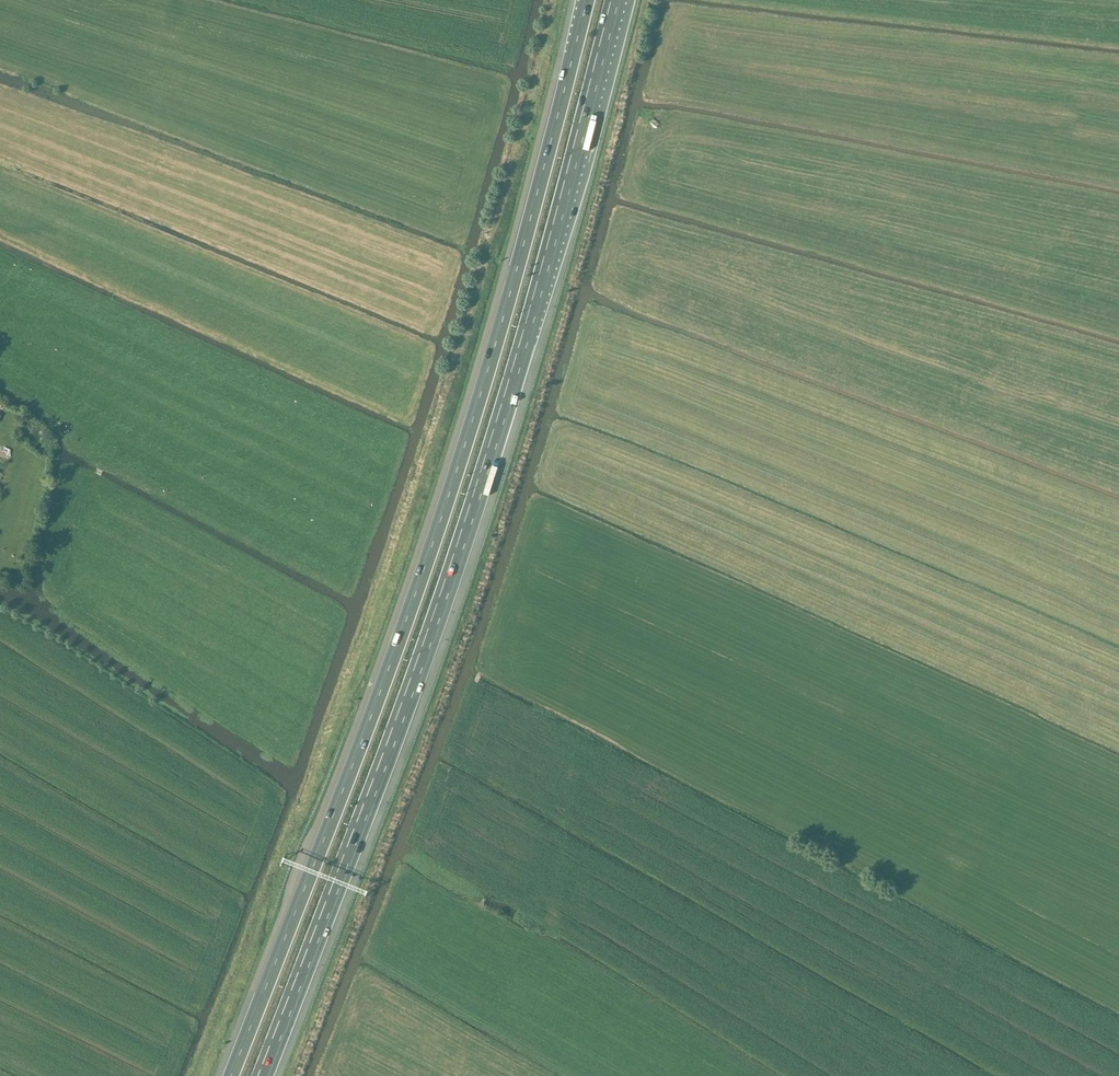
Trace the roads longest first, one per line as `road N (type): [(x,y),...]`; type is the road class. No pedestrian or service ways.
road 1 (motorway): [(587,0),(458,468),(231,1075)]
road 2 (motorway): [(261,1075),(402,714),(485,469),(615,0)]

